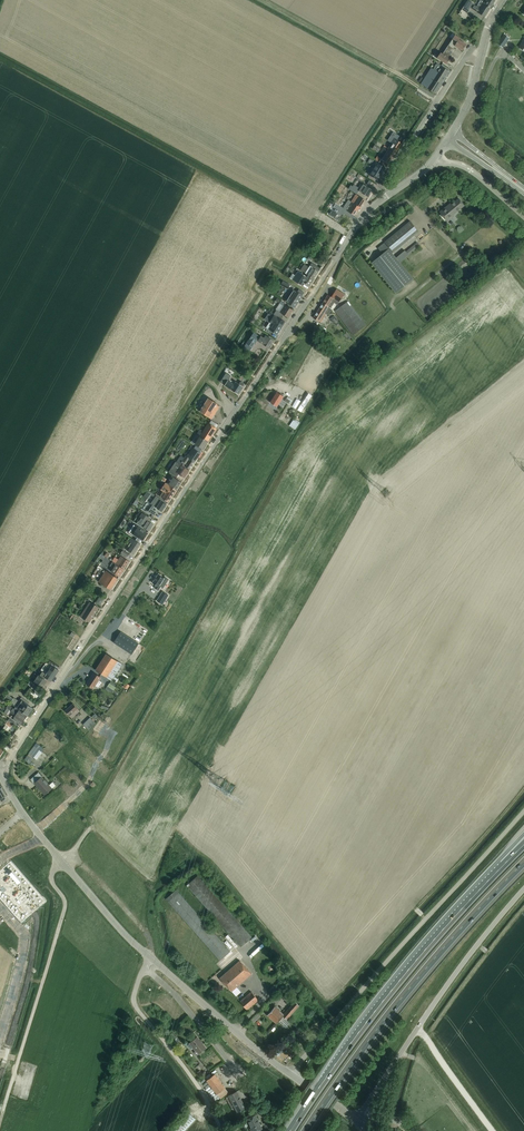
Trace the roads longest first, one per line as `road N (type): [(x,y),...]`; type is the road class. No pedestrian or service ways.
road 1 (tertiary): [(0,772),(338,253),(392,191)]
road 2 (unclassified): [(290,1073),(523,810)]
road 3 (motorway): [(306,1130),(432,961),(523,862)]
road 4 (motorway): [(498,870),(418,957),(290,1130)]
road 5 (unclassified): [(355,1120),(523,891)]
road 6 (tertiary): [(150,960),(58,859),(0,773)]
road 7 (residential): [(270,1130),(230,1061),(147,969)]
road 8 (unclassified): [(222,1130),(194,1081),(137,1009),(147,969)]
road 9 (tertiary): [(290,1073),(150,960)]
road 10 (residential): [(384,181),(470,52),(480,55)]
road 11 (track): [(417,1030),(492,1130)]

